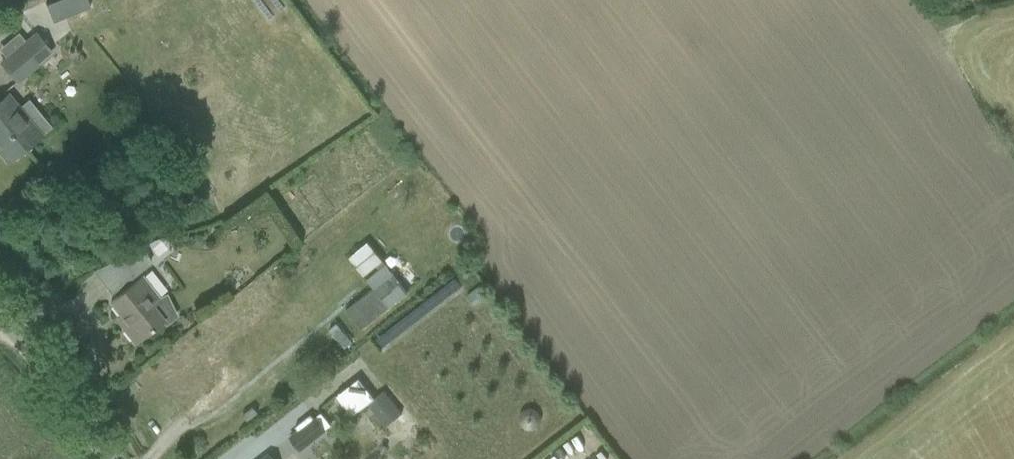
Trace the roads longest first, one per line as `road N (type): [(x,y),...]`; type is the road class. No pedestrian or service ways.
road 1 (unclassified): [(108,458),(10,318)]

